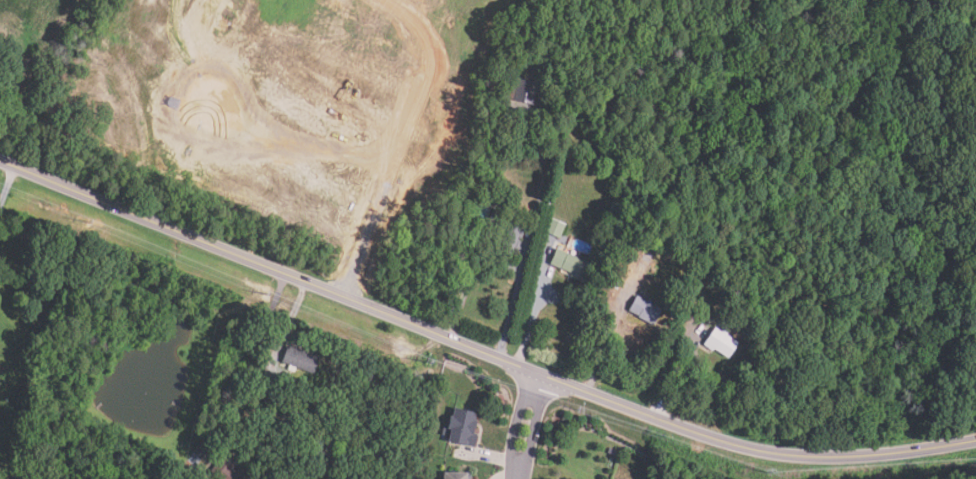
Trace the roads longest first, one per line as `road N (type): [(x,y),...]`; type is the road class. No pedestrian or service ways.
road 1 (tertiary): [(0,162),(718,441),(820,459),(975,442)]

